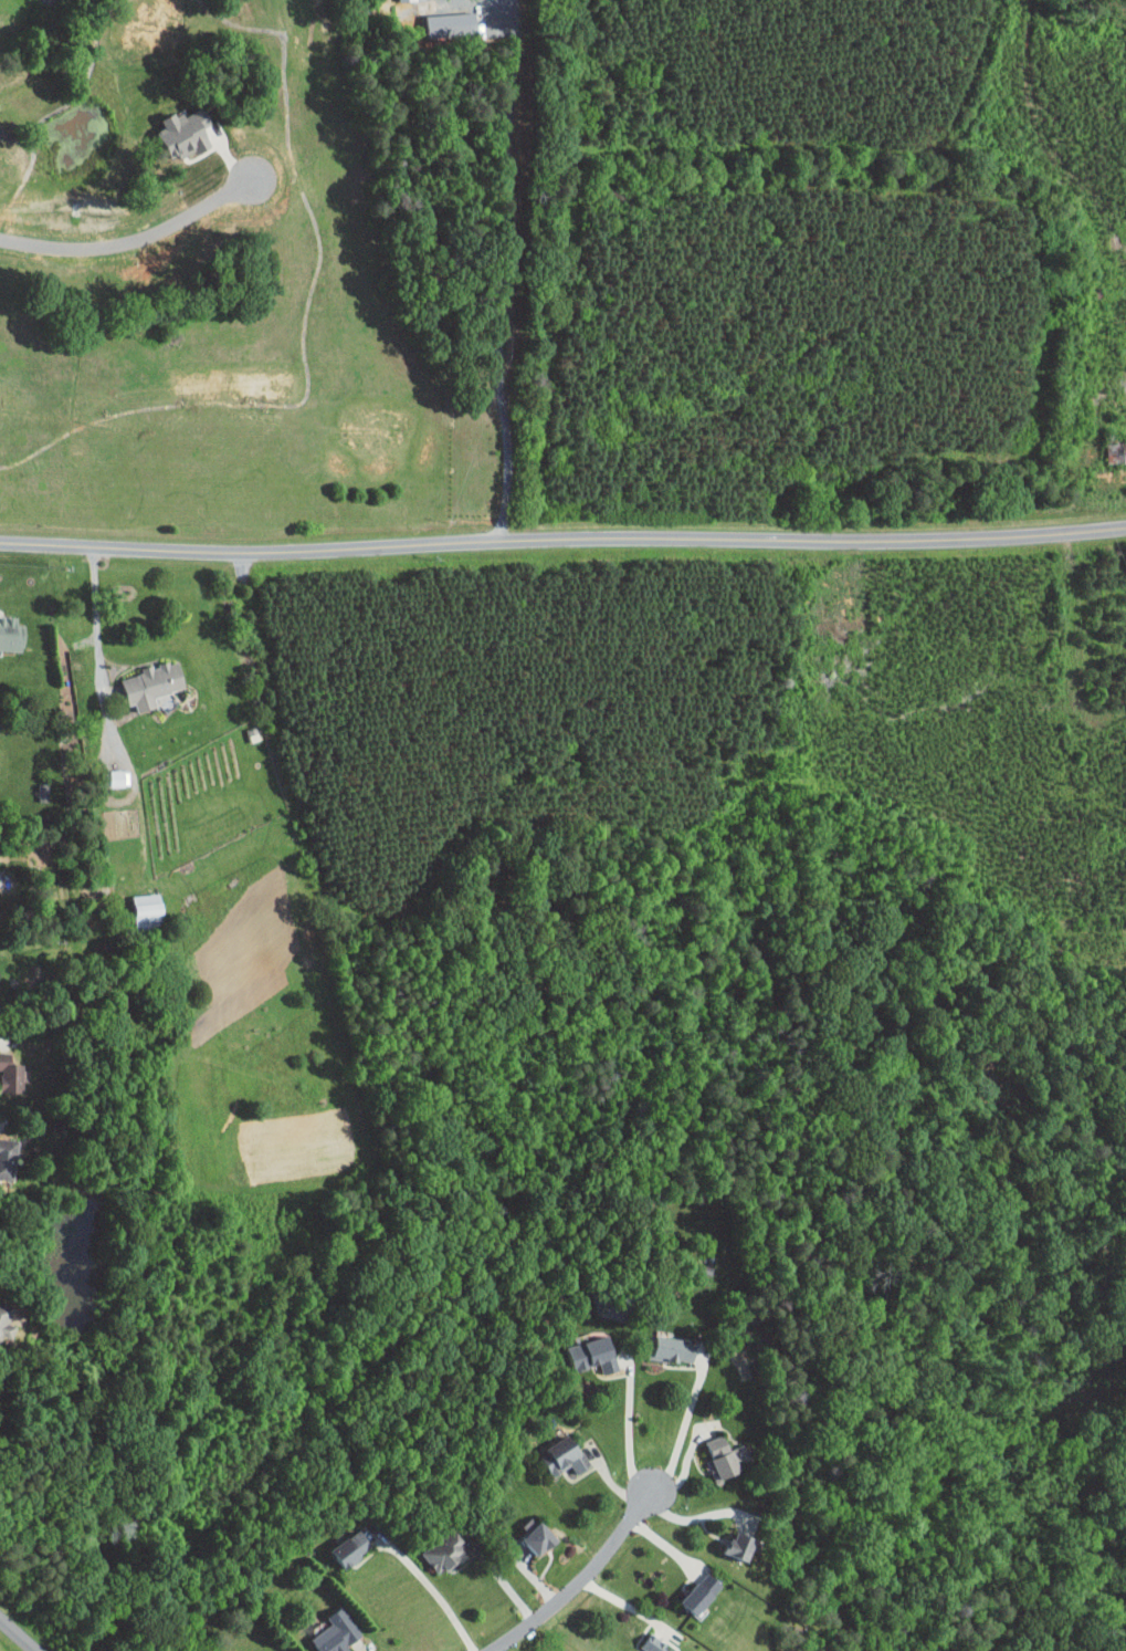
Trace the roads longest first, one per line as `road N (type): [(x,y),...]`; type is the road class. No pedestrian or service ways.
road 1 (tertiary): [(0,546),(249,556),(585,540),(922,542),(1125,528)]
road 2 (residential): [(205,1650),(319,1555),(356,1512),(409,1397)]
road 3 (residential): [(0,239),(119,247),(250,180)]
road 4 (residential): [(488,1650),(598,1560),(648,1490)]

